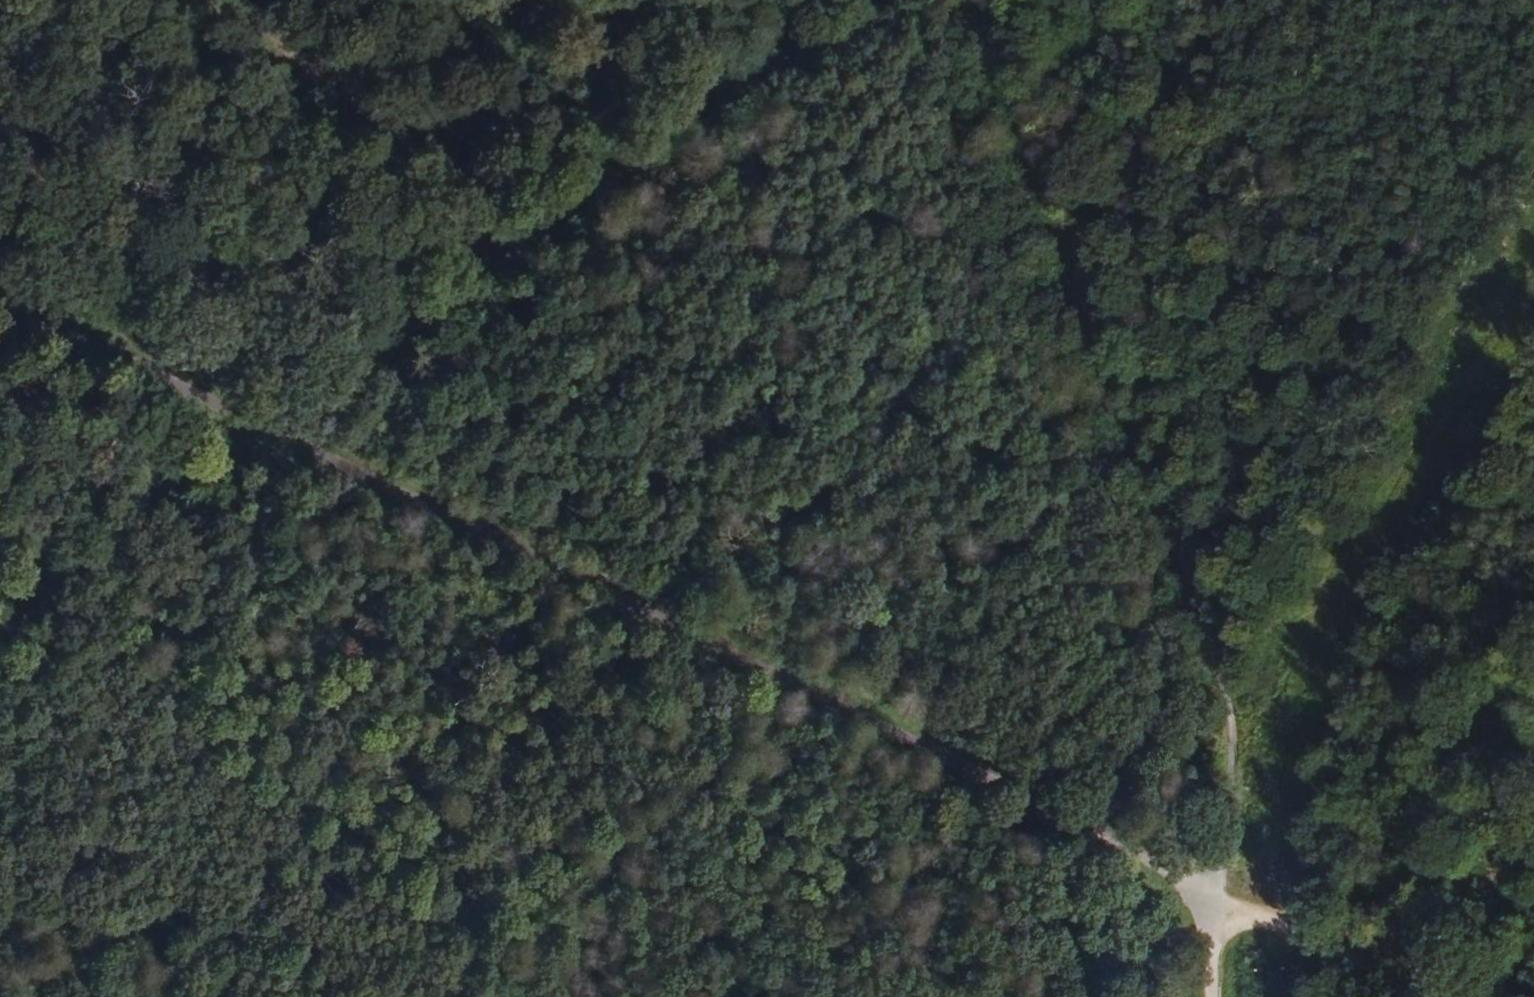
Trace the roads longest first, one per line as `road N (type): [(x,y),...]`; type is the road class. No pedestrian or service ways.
road 1 (track): [(0,295),(1239,900)]
road 2 (track): [(457,0),(620,168),(1239,900),(1398,996)]
road 3 (track): [(0,612),(852,0)]
road 4 (track): [(1239,900),(1222,687),(966,0)]
road 5 (track): [(1239,900),(1358,883),(1533,806)]

